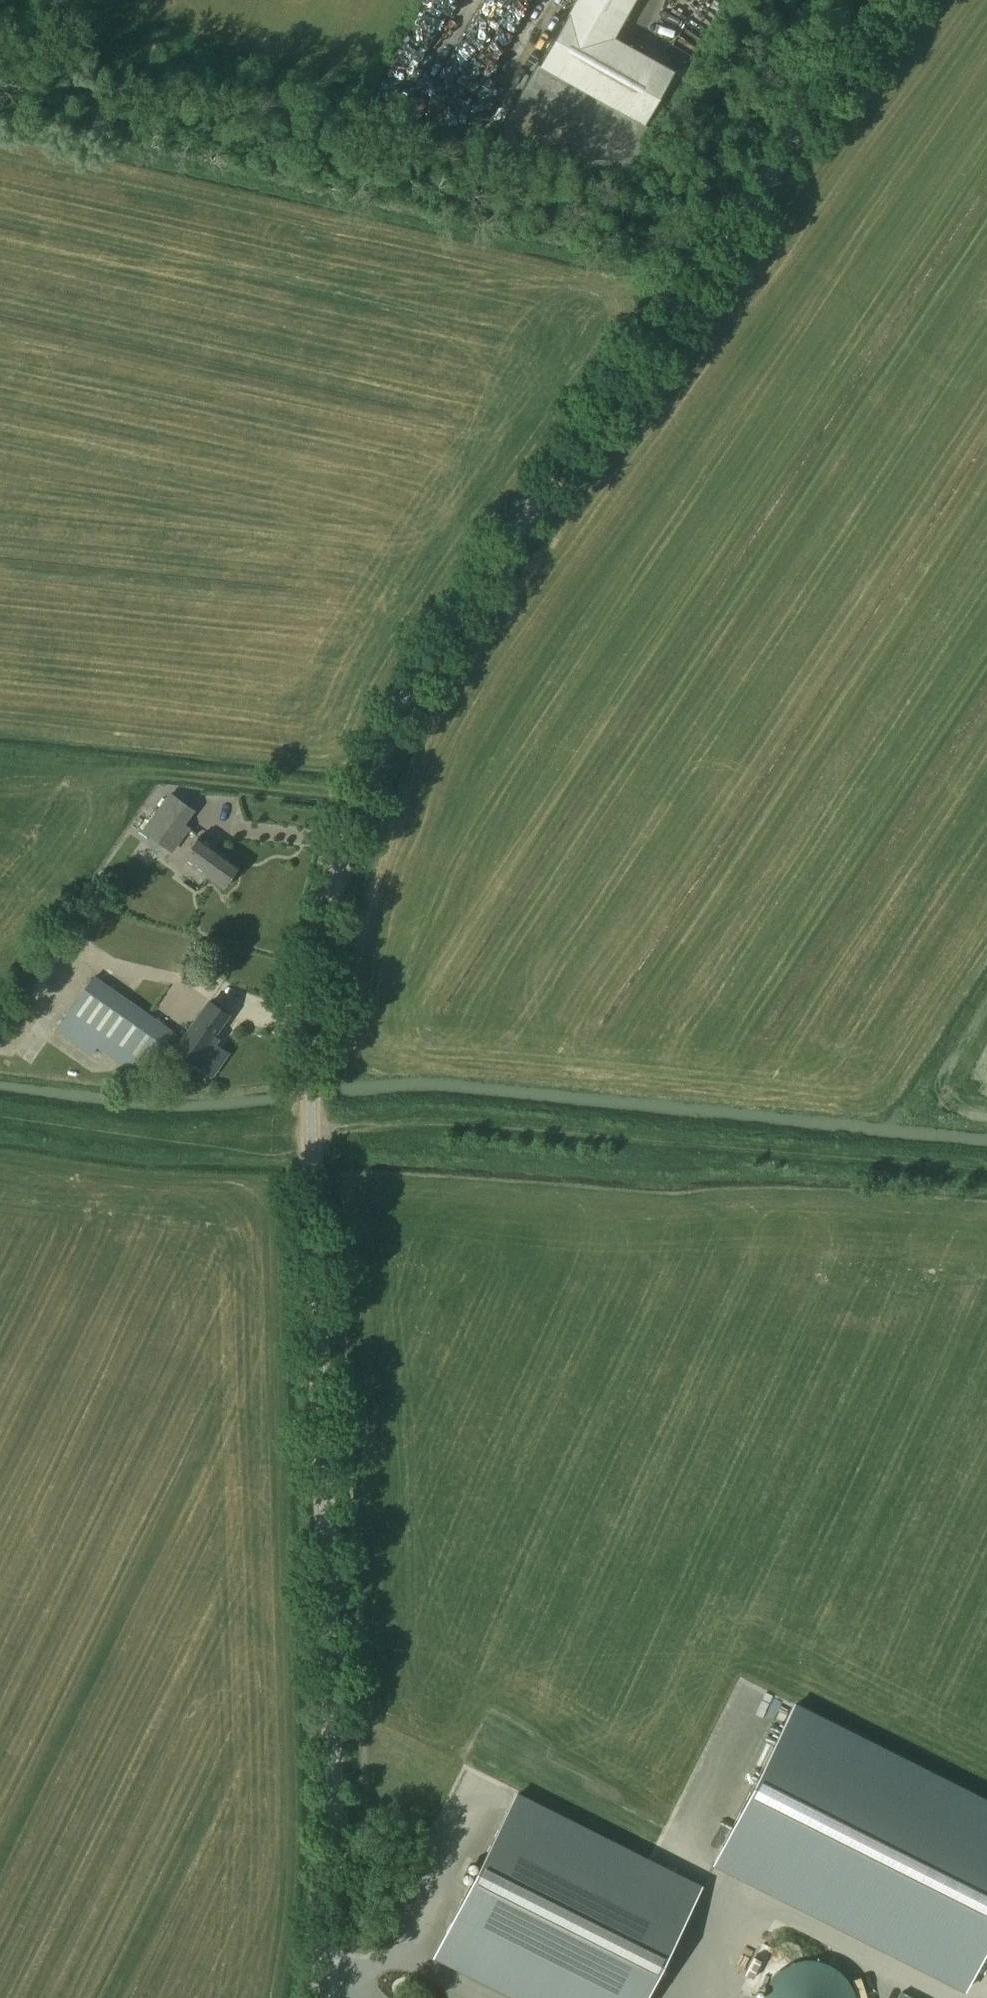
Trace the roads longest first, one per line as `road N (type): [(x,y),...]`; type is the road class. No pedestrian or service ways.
road 1 (unclassified): [(318,1997),(334,1794),(310,1066),(315,991),(339,869),(381,751),(435,650),(896,0)]
road 2 (track): [(312,1131),(137,1138),(0,1118)]

